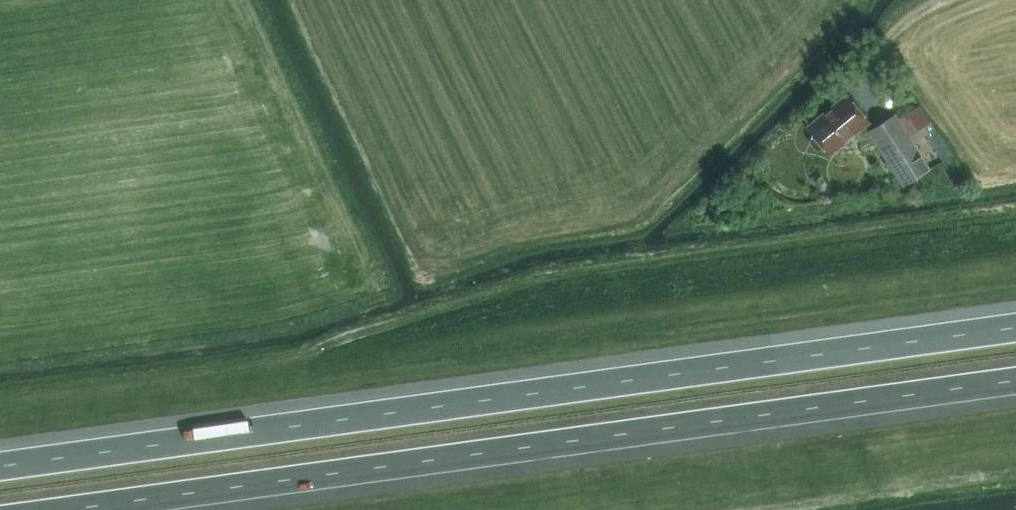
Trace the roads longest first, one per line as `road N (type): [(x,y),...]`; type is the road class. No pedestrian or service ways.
road 1 (motorway): [(1015,327),(0,466)]
road 2 (motorway): [(66,509),(1015,382)]

